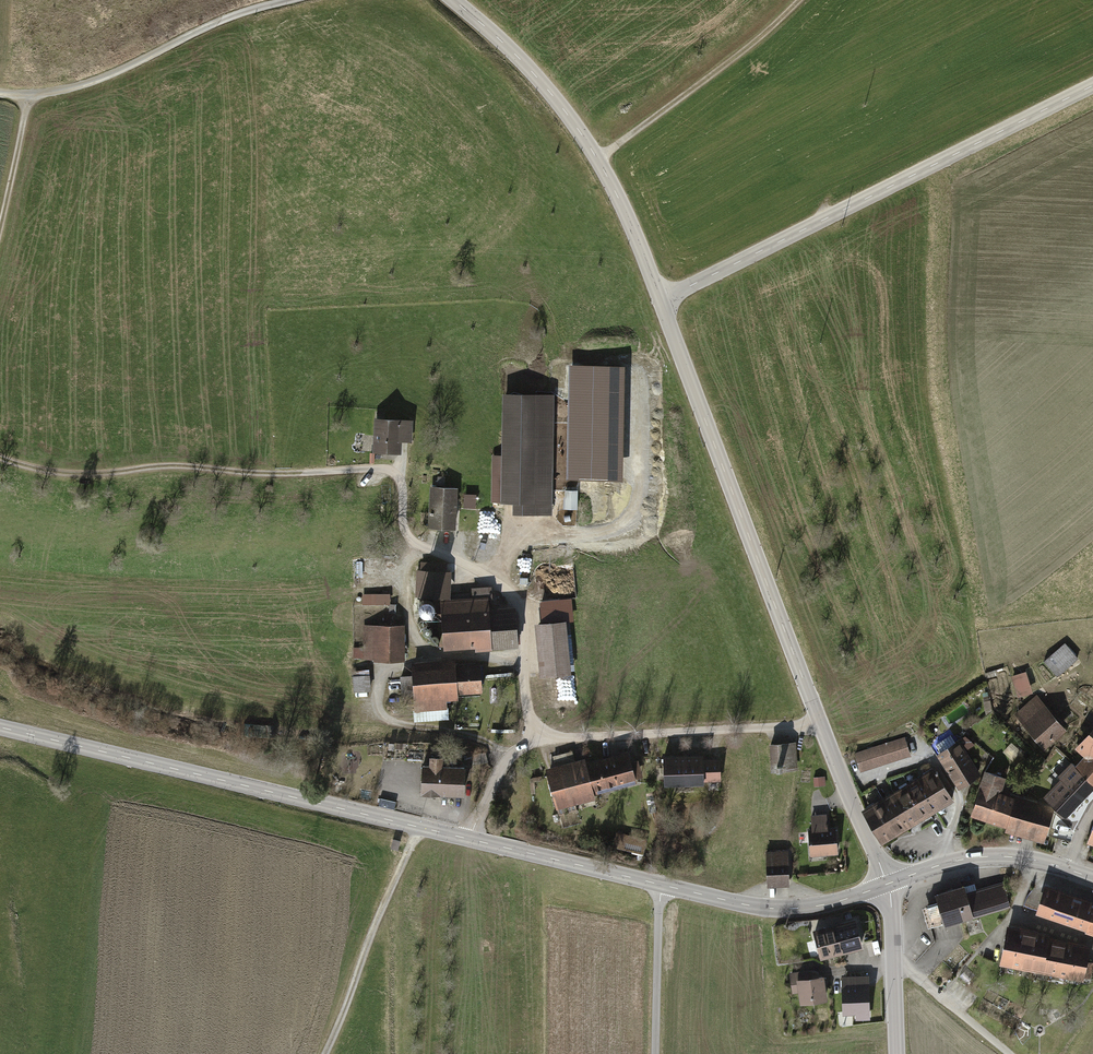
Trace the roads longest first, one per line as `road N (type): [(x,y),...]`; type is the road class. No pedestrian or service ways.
road 1 (track): [(537,741),(525,619),(516,600),(408,538),(400,477),(383,468),(235,475),(174,467),(89,478),(0,459)]
road 2 (tertiary): [(471,842),(0,729)]
road 3 (tertiary): [(663,302),(1092,88)]
road 4 (tertiary): [(663,302),(822,729)]
road 5 (tertiary): [(889,885),(821,907),(768,909),(471,842)]
road 6 (residential): [(822,729),(537,741),(497,778),(471,842)]
road 7 (tertiary): [(448,0),(504,49),(599,161),(663,302)]
road 8 (track): [(298,0),(213,26),(76,89),(30,98),(0,94)]
road 9 (track): [(599,161),(803,0)]
road 10 (track): [(325,1053),(420,829)]
road 11 (track): [(526,659),(428,652),(407,610),(415,542)]
road 12 (tertiary): [(1092,880),(1040,863),(977,859),(889,885)]
road 13 (track): [(511,757),(385,717),(384,679),(407,669)]
road 14 (tertiary): [(822,729),(889,885)]
road 15 (tertiary): [(898,1053),(889,885)]
road 16 (track): [(657,1053),(661,887)]
road 17 (track): [(0,226),(30,98)]

